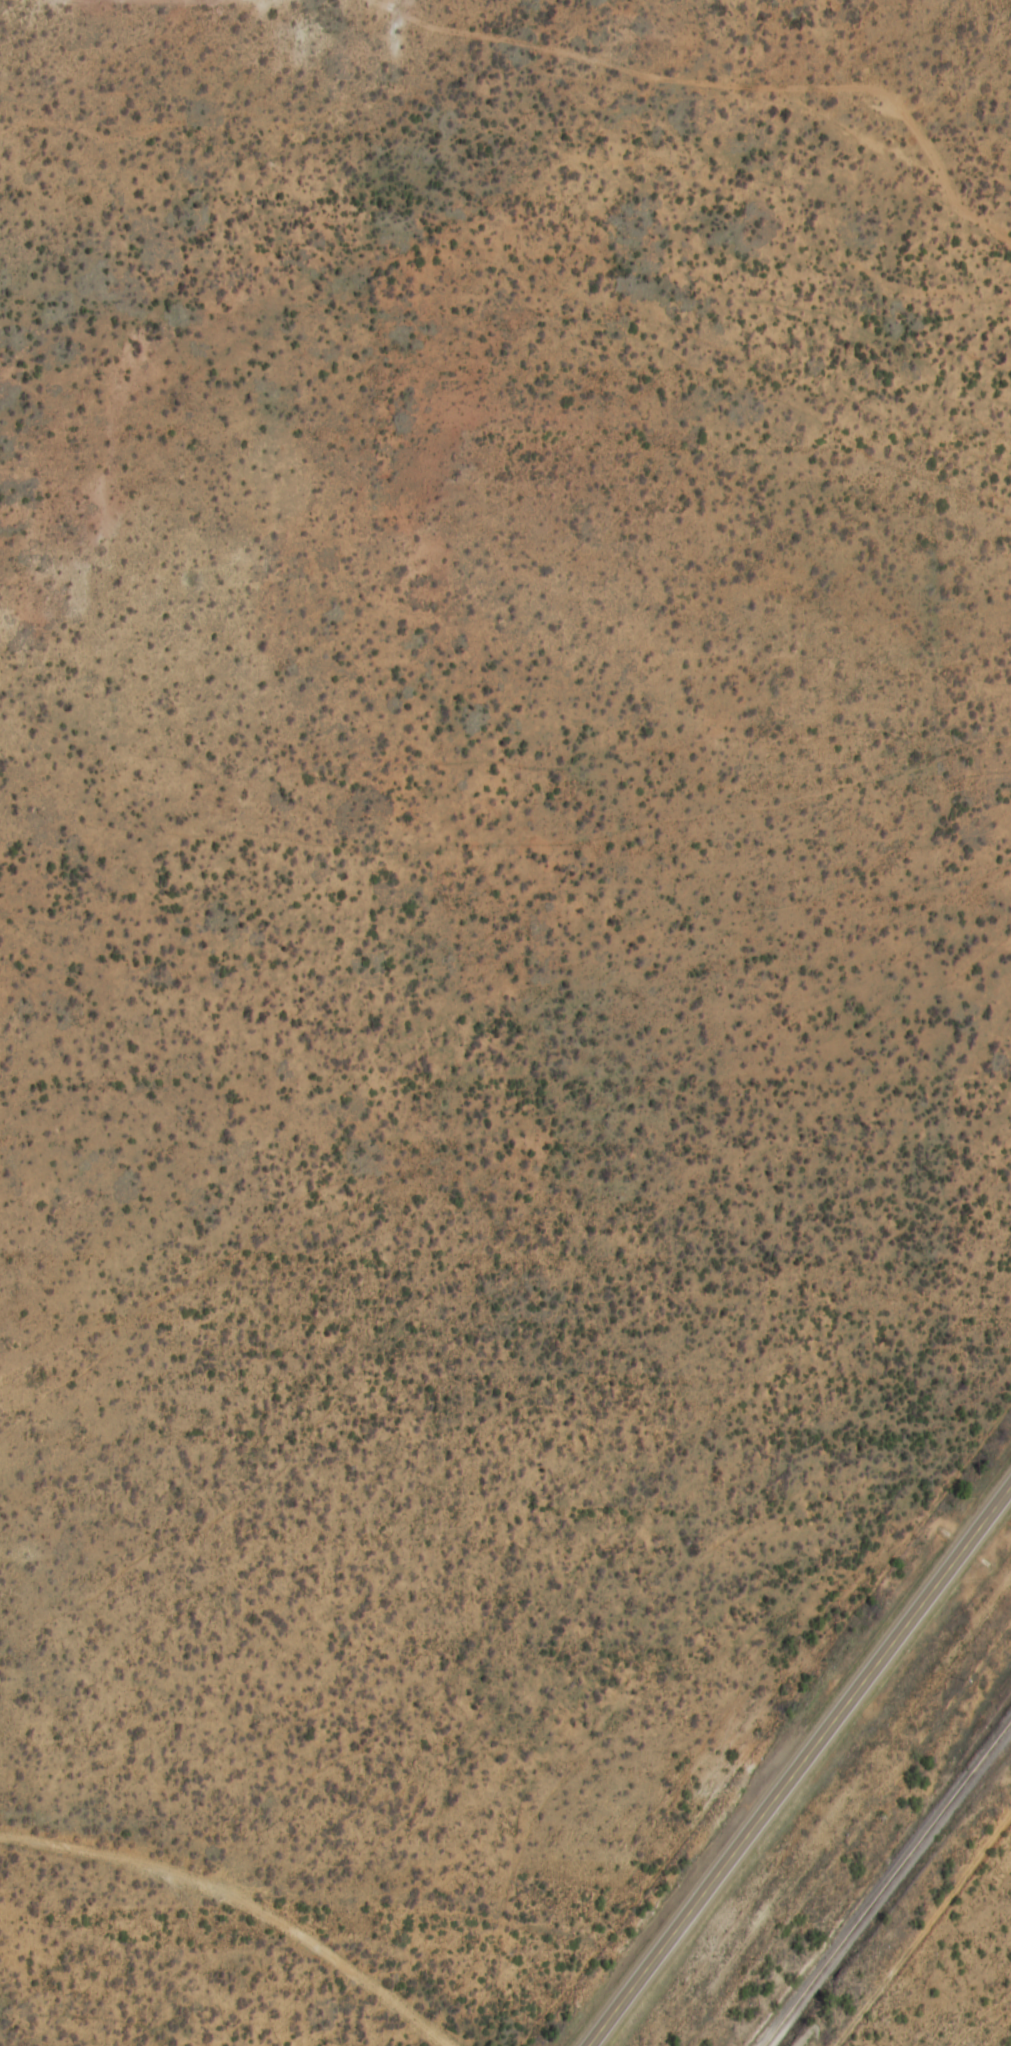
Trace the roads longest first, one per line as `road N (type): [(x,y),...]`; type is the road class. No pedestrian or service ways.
road 1 (trunk): [(587,2045),(1010,1485)]
road 2 (residential): [(0,1827),(90,1851),(288,1924),(446,2045)]

